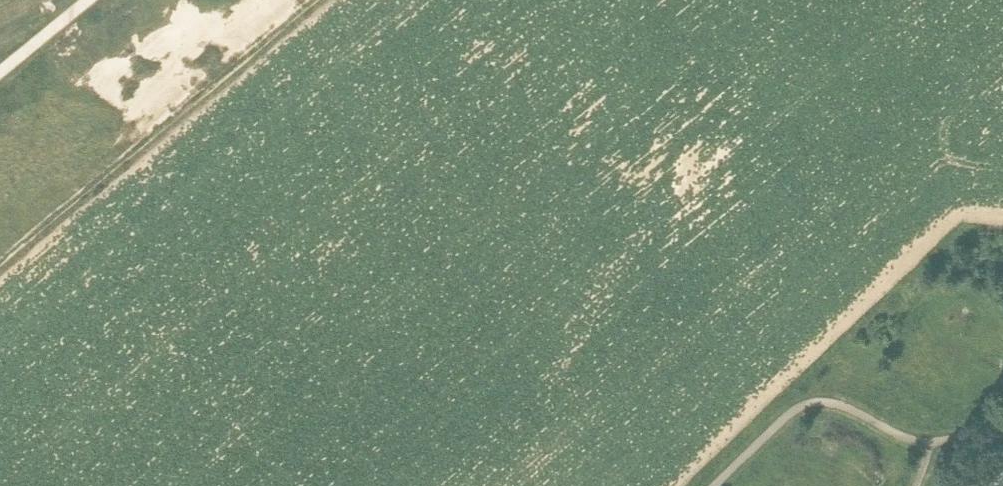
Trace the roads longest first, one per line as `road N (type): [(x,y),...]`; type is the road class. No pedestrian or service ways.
road 1 (track): [(313,0),(0,258)]

